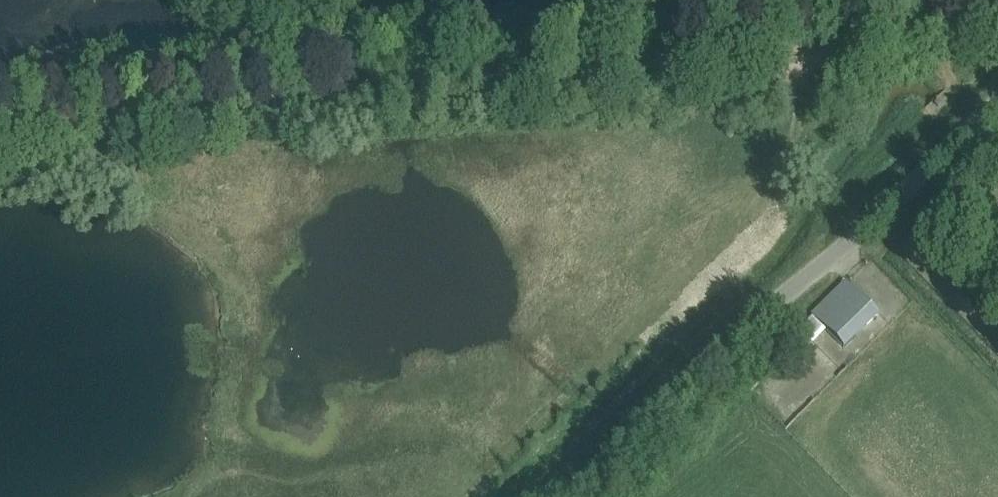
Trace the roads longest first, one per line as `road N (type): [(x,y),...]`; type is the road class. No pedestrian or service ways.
road 1 (unclassified): [(568,496),(715,353),(858,234),(997,101)]
road 2 (track): [(682,59),(997,27)]

